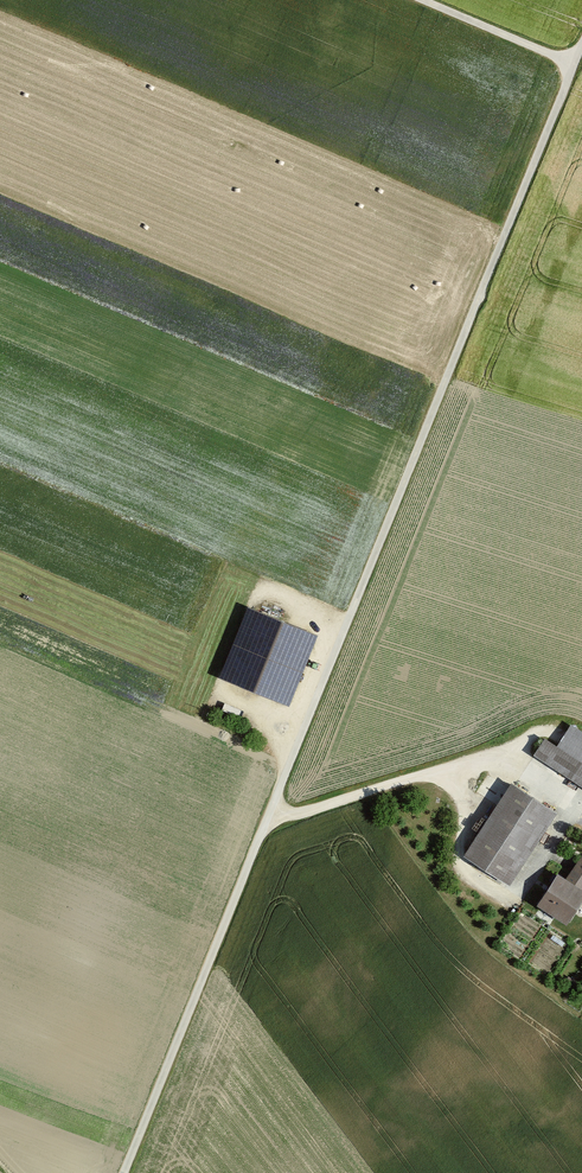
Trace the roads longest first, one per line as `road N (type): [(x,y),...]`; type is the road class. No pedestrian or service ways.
road 1 (track): [(581,41),(123,1172)]
road 2 (track): [(266,821),(497,750),(573,799),(508,898),(450,860),(459,816),(452,783)]
road 3 (track): [(433,0),(574,60)]

